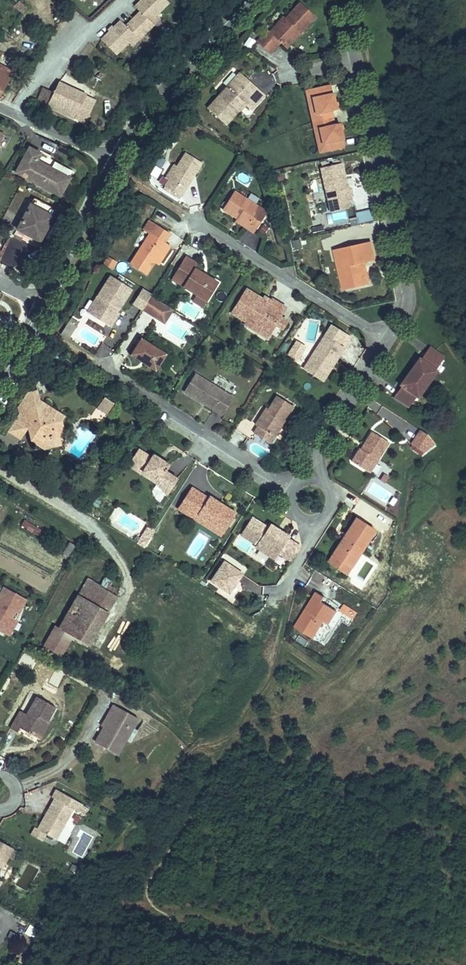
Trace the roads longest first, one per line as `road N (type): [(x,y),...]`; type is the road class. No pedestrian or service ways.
road 1 (residential): [(340,0),(411,297),(385,338)]
road 2 (residential): [(293,494),(111,368)]
road 3 (residential): [(385,338),(204,228)]
road 4 (residential): [(126,158),(259,0)]
road 5 (residential): [(43,303),(126,158)]
road 6 (residential): [(385,338),(322,440),(313,480)]
road 7 (residential): [(0,102),(126,158)]

